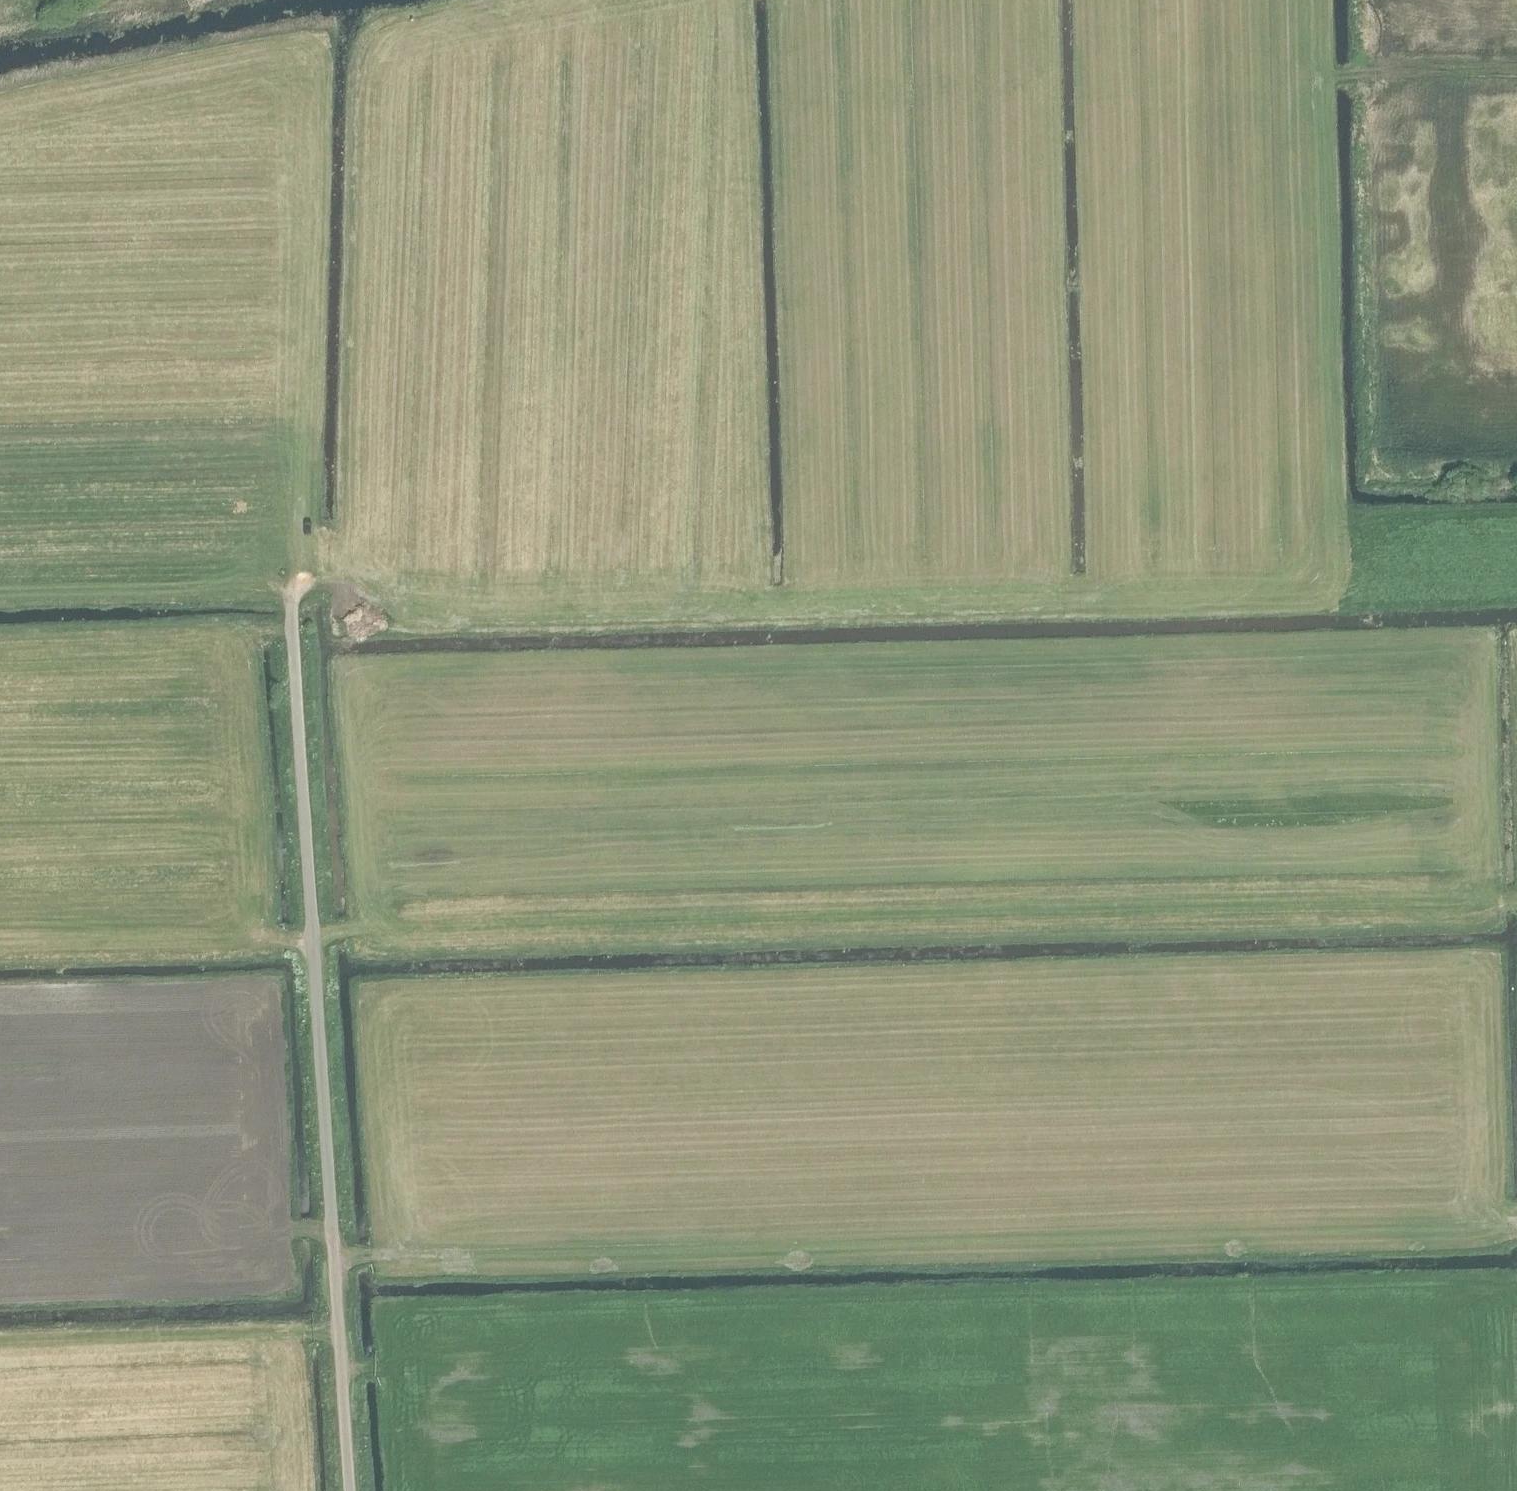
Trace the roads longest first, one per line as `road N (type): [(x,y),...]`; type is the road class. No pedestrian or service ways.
road 1 (unclassified): [(350,1490),(291,613)]

